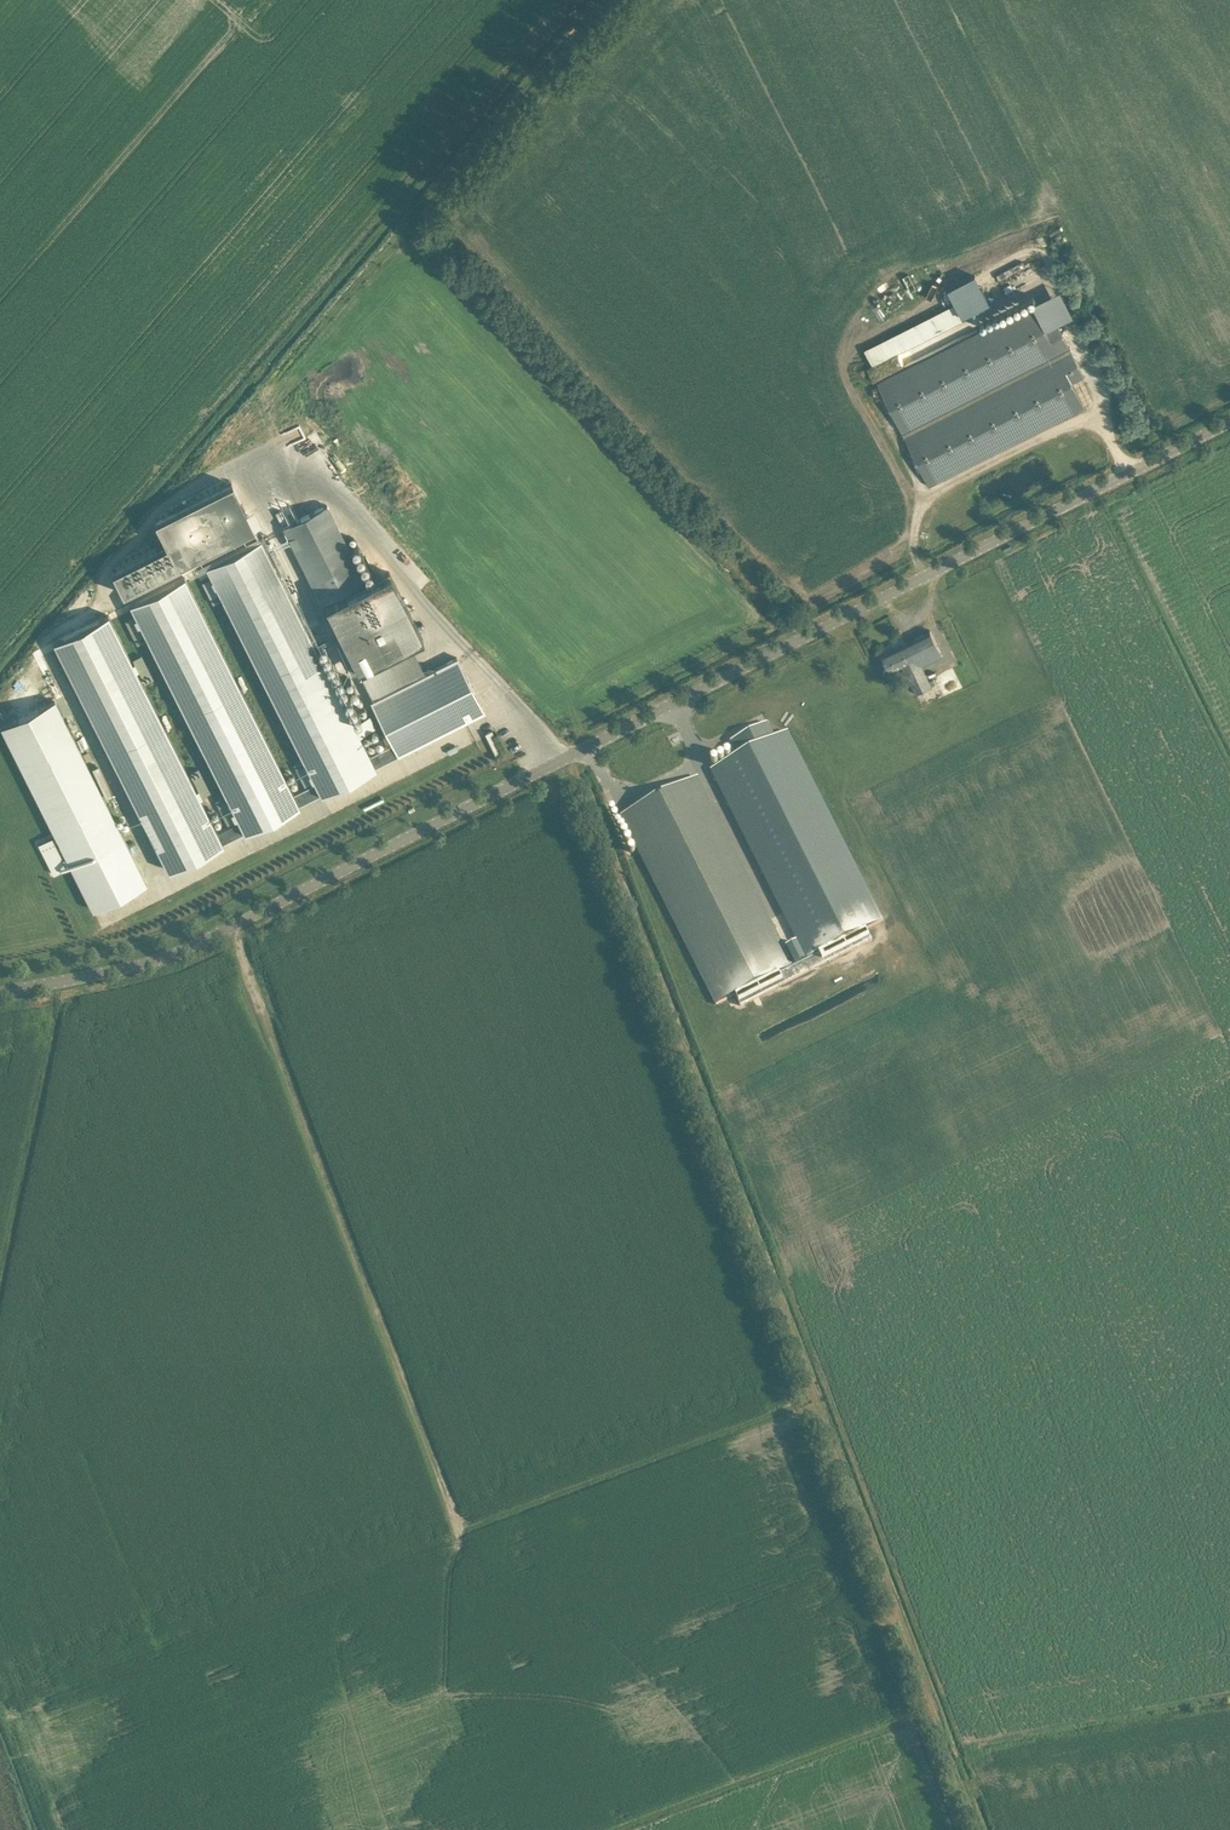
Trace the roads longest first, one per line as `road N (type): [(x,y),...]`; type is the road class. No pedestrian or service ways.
road 1 (unclassified): [(0,993),(153,962),(213,936),(1229,421)]

